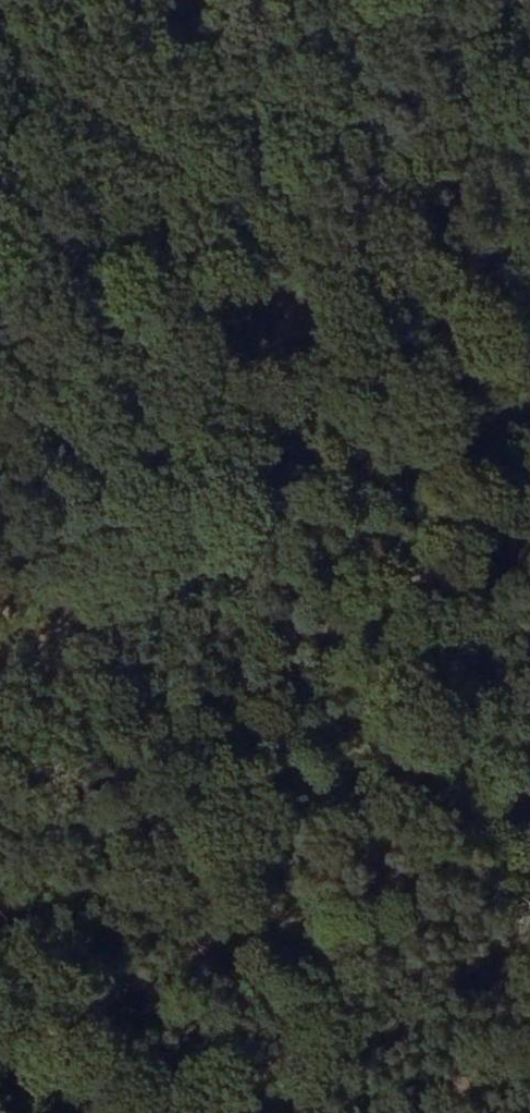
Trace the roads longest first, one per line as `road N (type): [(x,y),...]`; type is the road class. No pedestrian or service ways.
road 1 (track): [(0,677),(529,424)]

